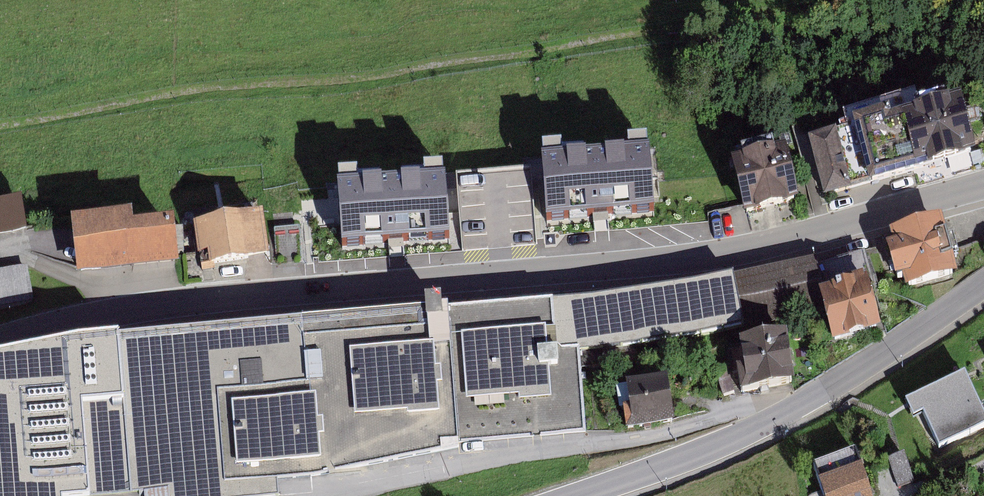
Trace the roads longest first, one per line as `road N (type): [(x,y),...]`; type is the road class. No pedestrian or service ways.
road 1 (tertiary): [(0,342),(217,299),(731,256),(983,186)]
road 2 (unclassified): [(788,413),(744,409),(672,431),(540,449),(336,495)]
road 3 (tertiary): [(983,284),(788,413)]
road 4 (tertiary): [(788,413),(701,454),(579,495)]

